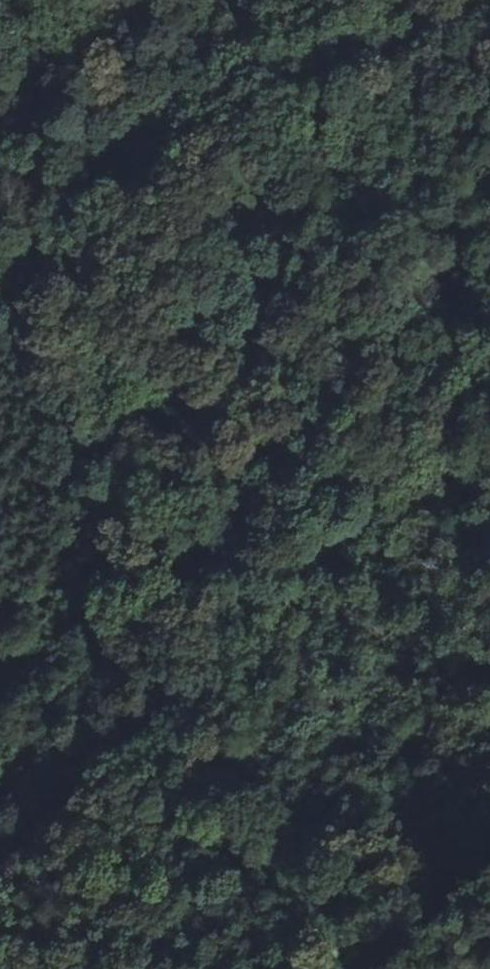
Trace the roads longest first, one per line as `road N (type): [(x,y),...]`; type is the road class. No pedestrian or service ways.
road 1 (track): [(0,874),(297,586),(489,378)]
road 2 (track): [(289,0),(0,264)]
road 3 (track): [(378,968),(489,867)]

